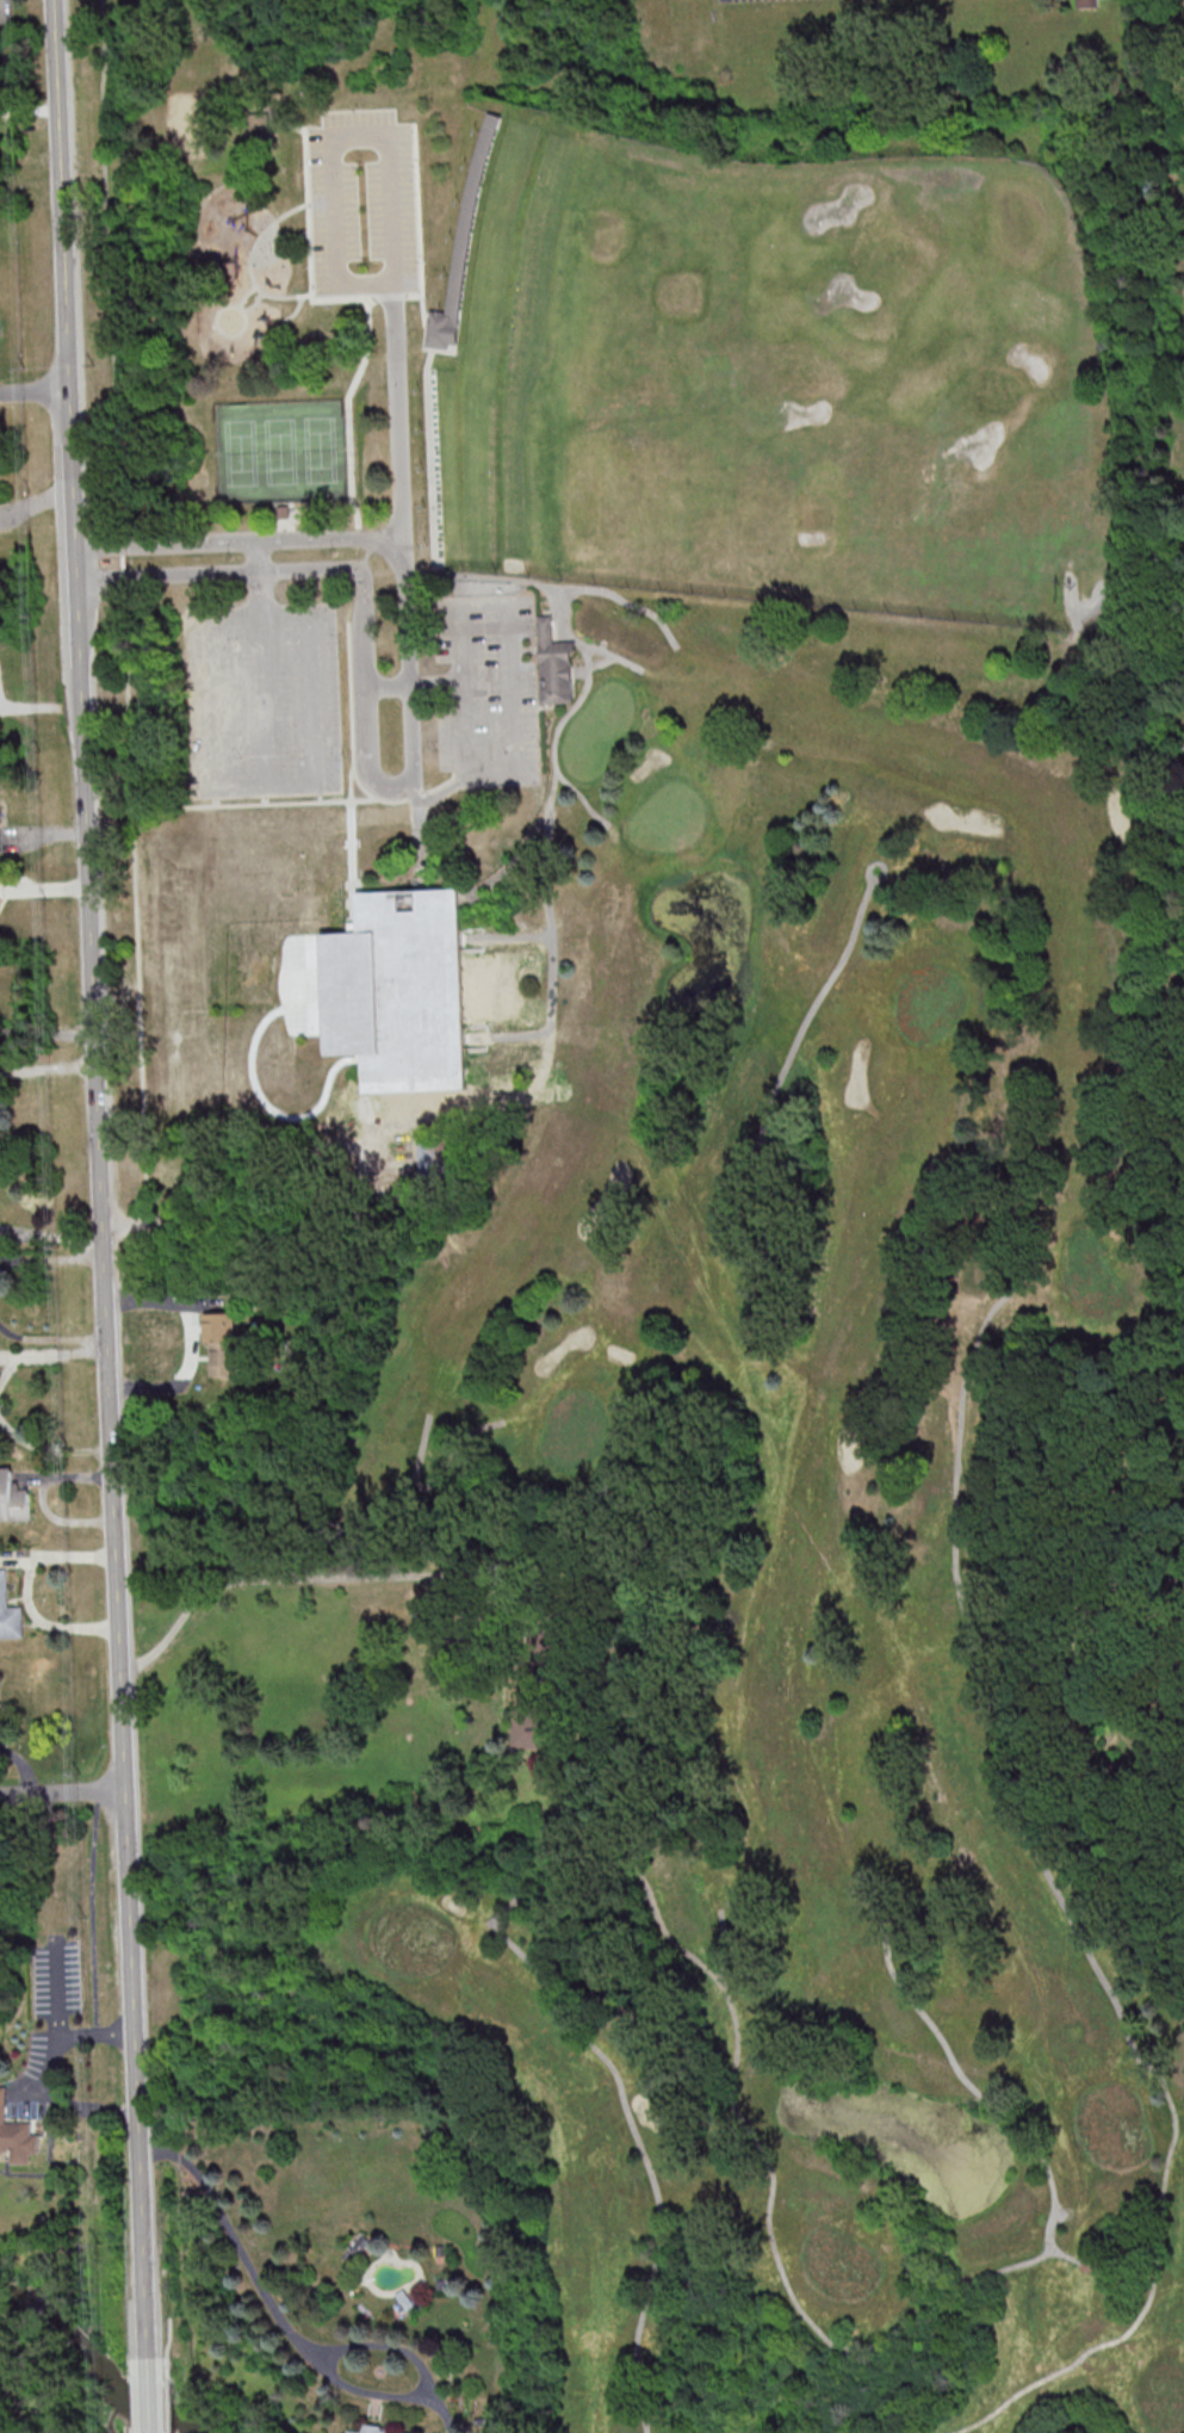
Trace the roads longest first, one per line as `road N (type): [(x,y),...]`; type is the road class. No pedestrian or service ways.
road 1 (tertiary): [(101,1225),(56,0)]
road 2 (tertiary): [(149,2383),(101,1225)]
road 3 (residential): [(125,1794),(0,1795)]

